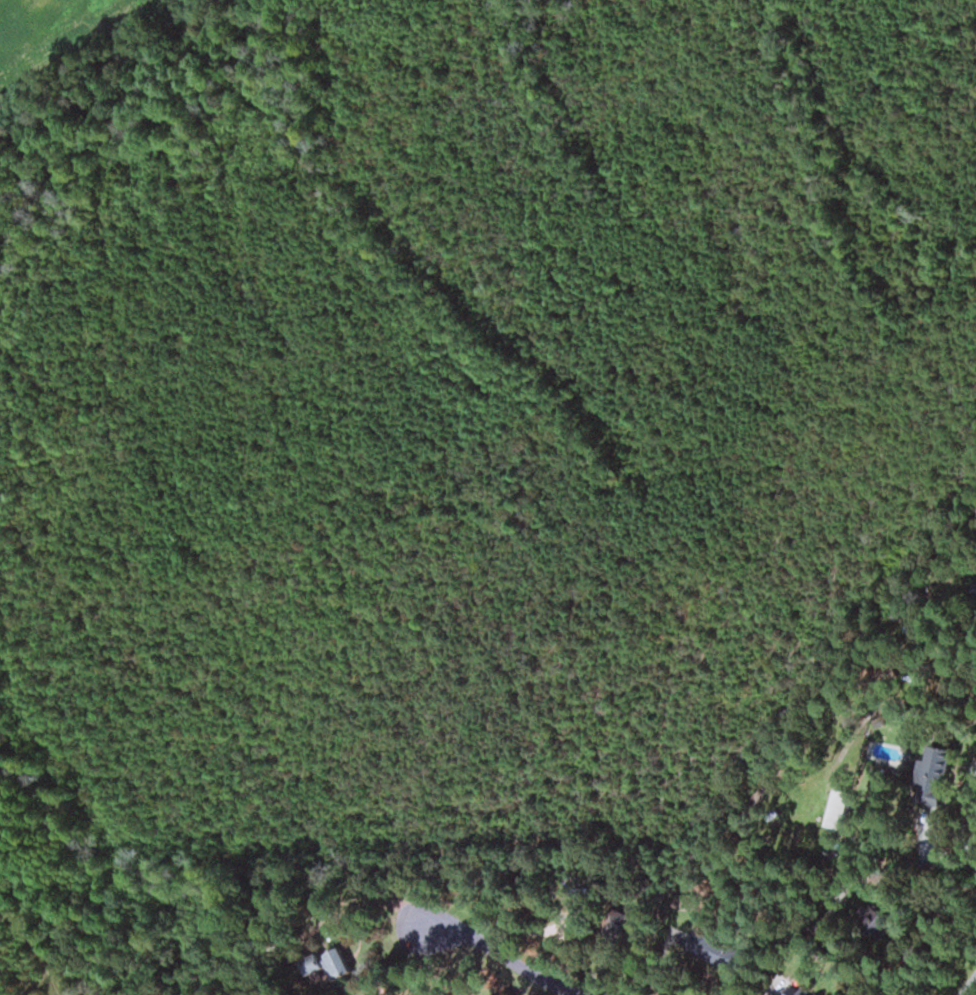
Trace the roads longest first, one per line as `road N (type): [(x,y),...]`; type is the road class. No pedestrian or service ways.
road 1 (residential): [(571,994),(469,938),(407,922)]

